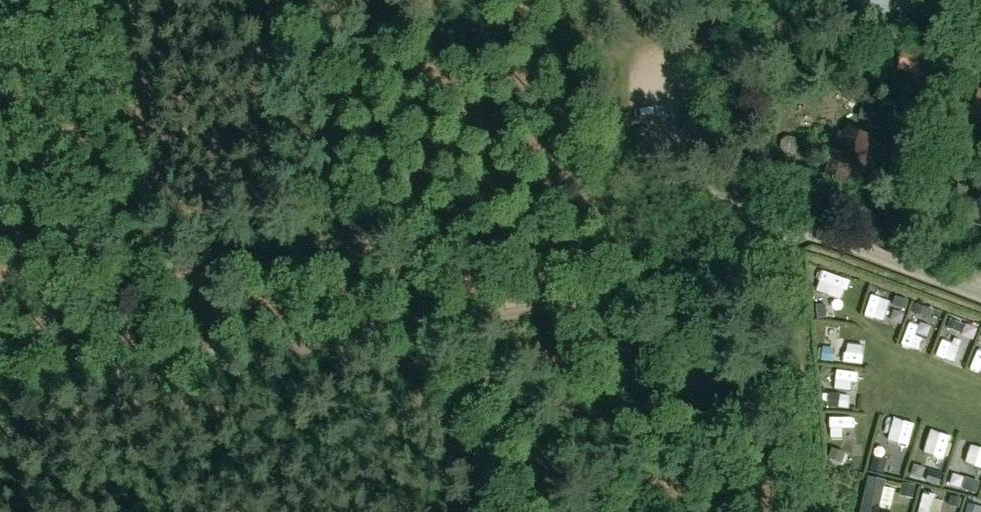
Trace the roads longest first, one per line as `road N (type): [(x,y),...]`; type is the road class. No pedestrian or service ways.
road 1 (track): [(0,398),(550,303),(774,250)]
road 2 (track): [(730,0),(730,102),(741,183),(787,279),(812,511)]
road 3 (track): [(163,370),(139,0)]
road 4 (track): [(754,215),(696,191),(684,171),(654,37),(730,30)]
road 5 (unclassified): [(980,296),(754,215)]

